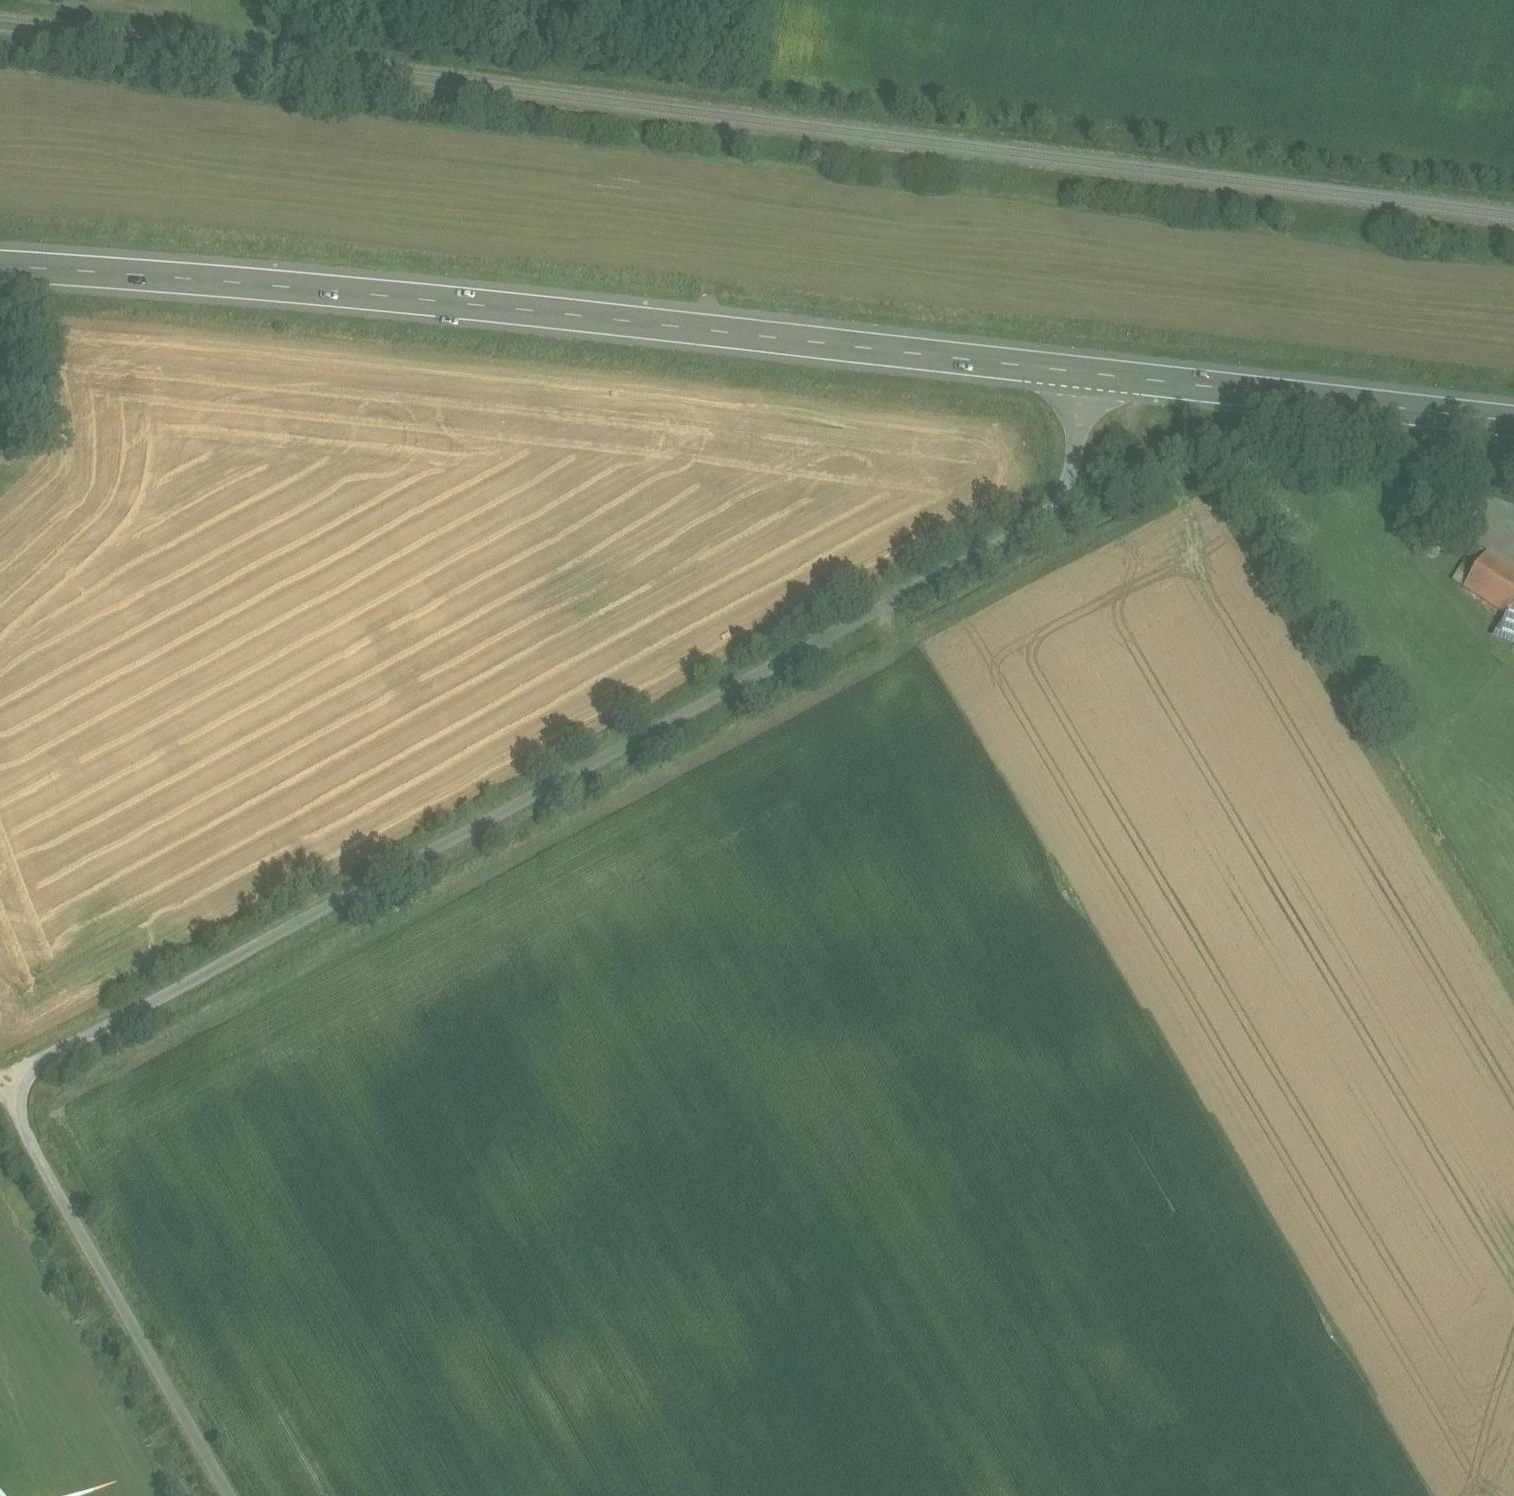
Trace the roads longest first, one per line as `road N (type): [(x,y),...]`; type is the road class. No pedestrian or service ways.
road 1 (unclassified): [(1083,372),(1069,459),(1020,517),(5,1067),(239,1495)]
road 2 (secondary): [(0,267),(673,326),(1083,372)]
road 3 (secondary): [(1083,372),(1513,421)]

